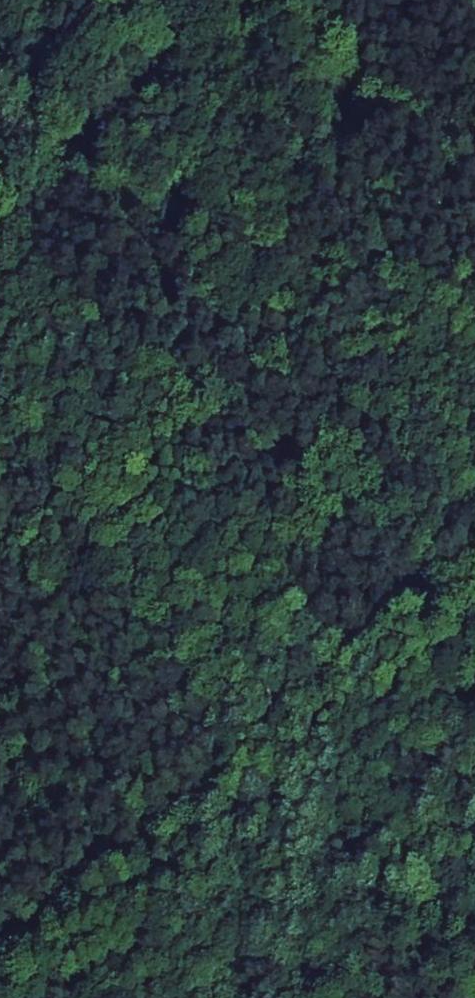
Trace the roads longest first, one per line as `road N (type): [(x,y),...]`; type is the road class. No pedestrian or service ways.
road 1 (track): [(0,964),(474,557)]
road 2 (track): [(0,215),(231,0)]

